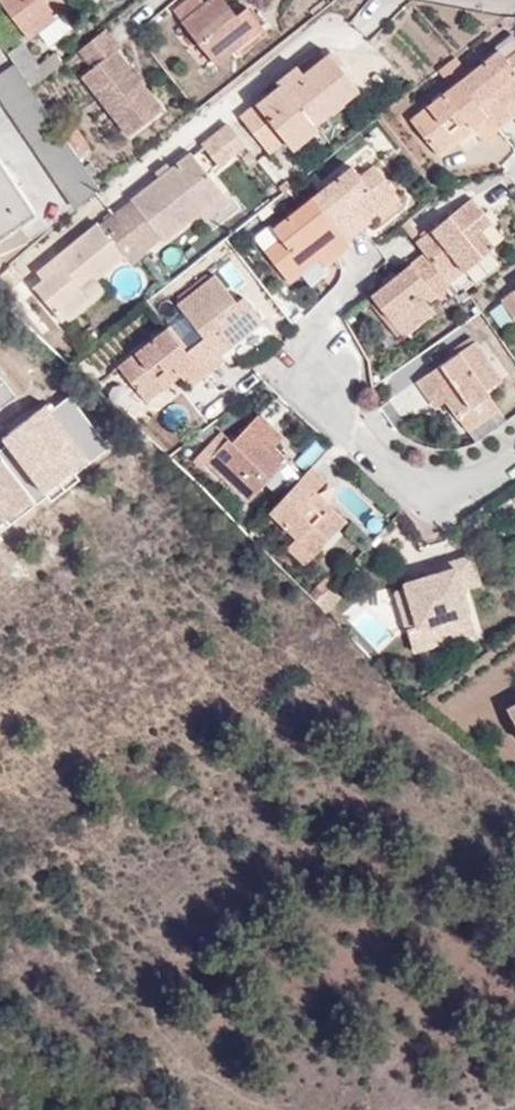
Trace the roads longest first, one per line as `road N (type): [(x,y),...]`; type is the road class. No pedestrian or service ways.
road 1 (residential): [(302,367),(437,509),(514,451)]

